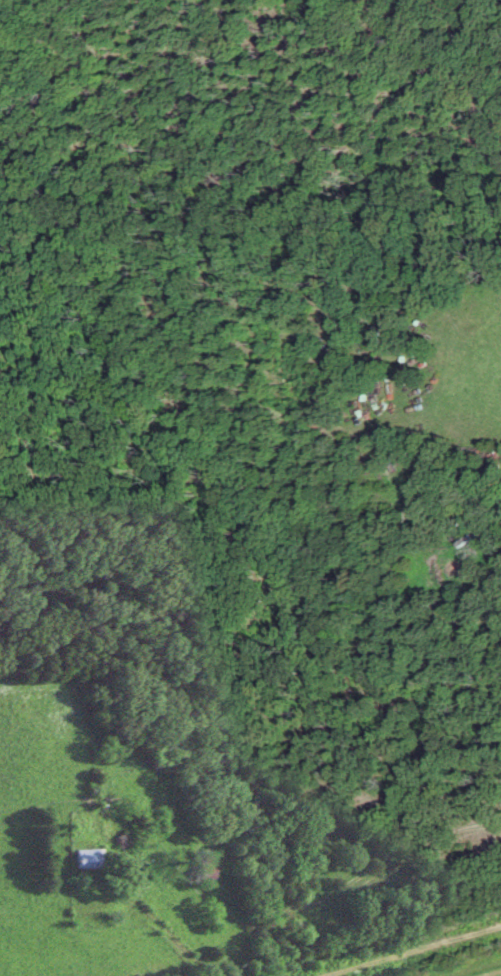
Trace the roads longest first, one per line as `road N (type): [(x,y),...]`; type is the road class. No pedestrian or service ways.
road 1 (residential): [(199,975),(110,881)]

